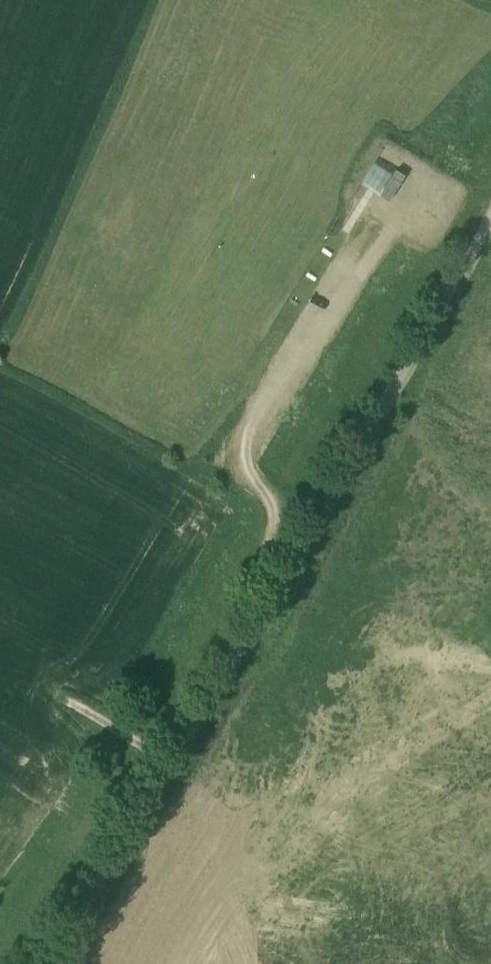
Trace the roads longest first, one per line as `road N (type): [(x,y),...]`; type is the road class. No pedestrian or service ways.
road 1 (unclassified): [(51,963),(490,221)]
road 2 (track): [(269,600),(274,514),(247,469),(245,442),(400,215),(430,206)]

